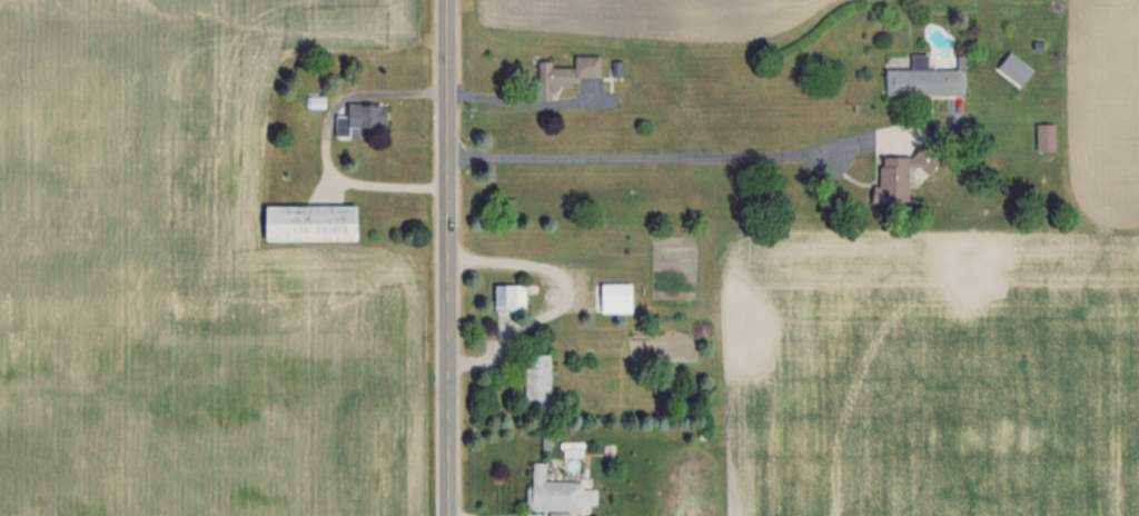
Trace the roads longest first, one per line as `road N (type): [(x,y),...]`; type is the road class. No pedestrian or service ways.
road 1 (residential): [(448,515),(446,0)]

